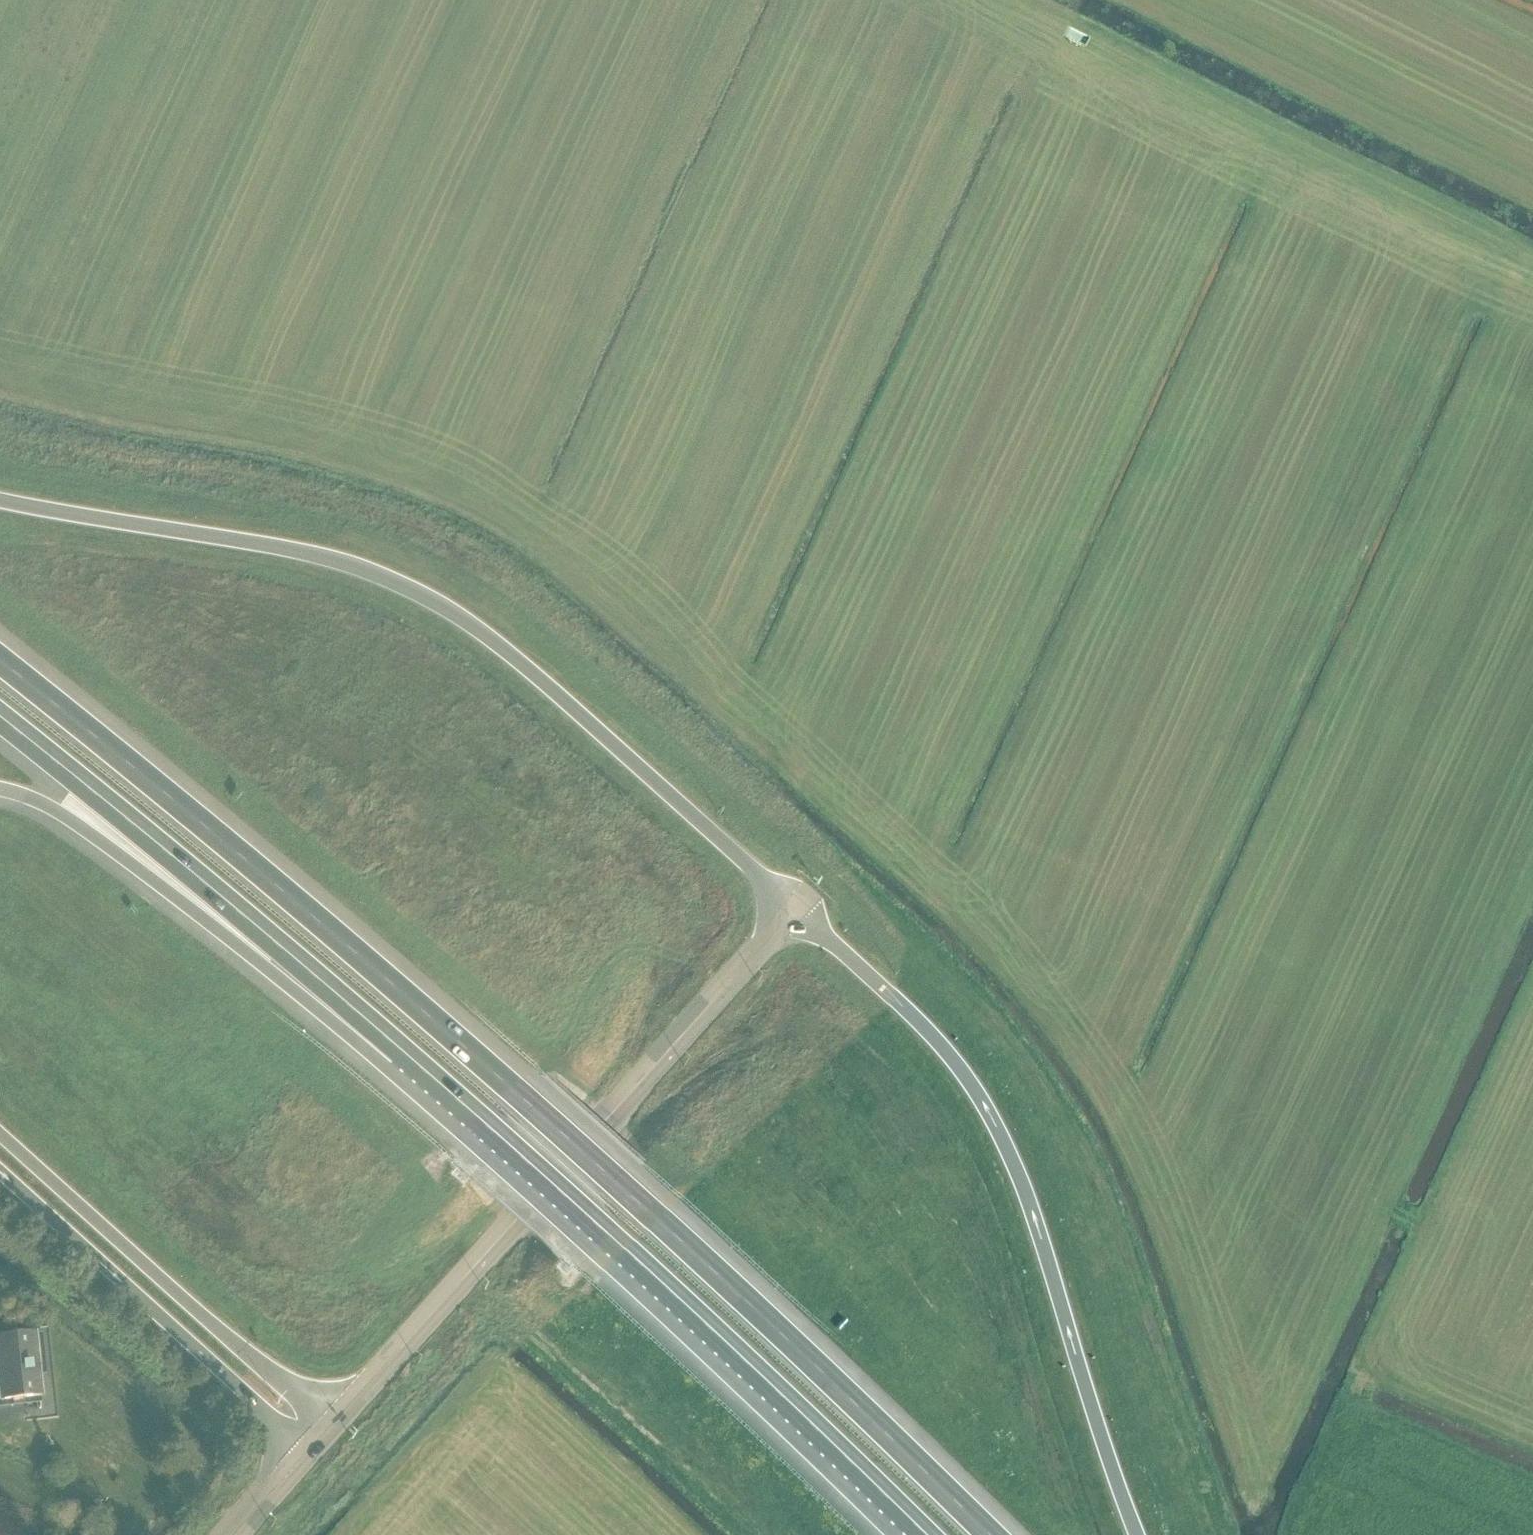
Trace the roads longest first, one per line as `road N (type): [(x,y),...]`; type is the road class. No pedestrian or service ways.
road 1 (motorway): [(988,1534),(535,1108),(0,661)]
road 2 (motorway): [(791,912),(559,695),(402,589),(335,563),(0,501)]
road 3 (motorway): [(1136,1534),(1034,1212),(984,1106),(905,1009),(791,912)]
road 4 (motorway): [(401,1049),(923,1534)]
road 5 (primary): [(331,1426),(791,912)]
road 6 (motorway): [(0,718),(401,1049)]
road 7 (motorway): [(0,789),(58,811),(401,1049)]
road 8 (motorway): [(331,1426),(0,1134)]
road 9 (motorway): [(0,1172),(308,1451)]

